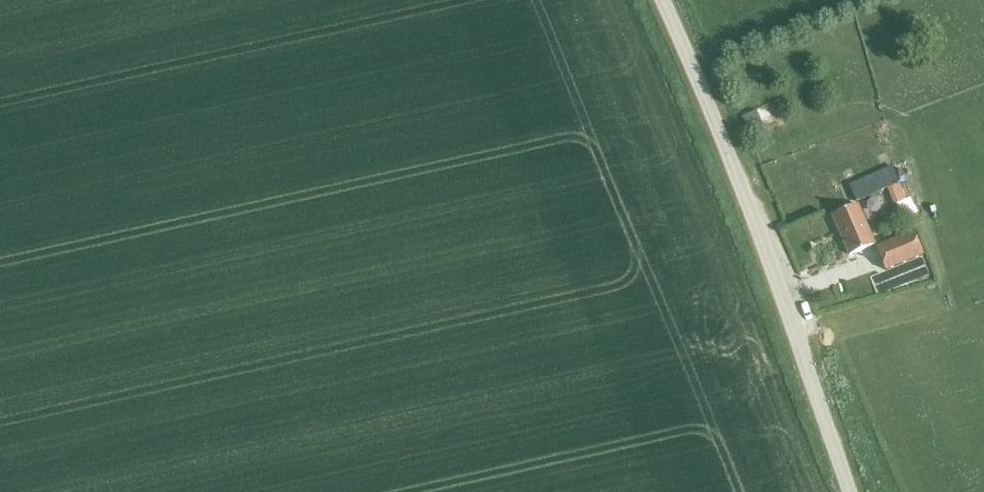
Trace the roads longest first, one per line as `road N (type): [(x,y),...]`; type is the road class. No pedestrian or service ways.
road 1 (unclassified): [(849,491),(764,242),(662,0)]

